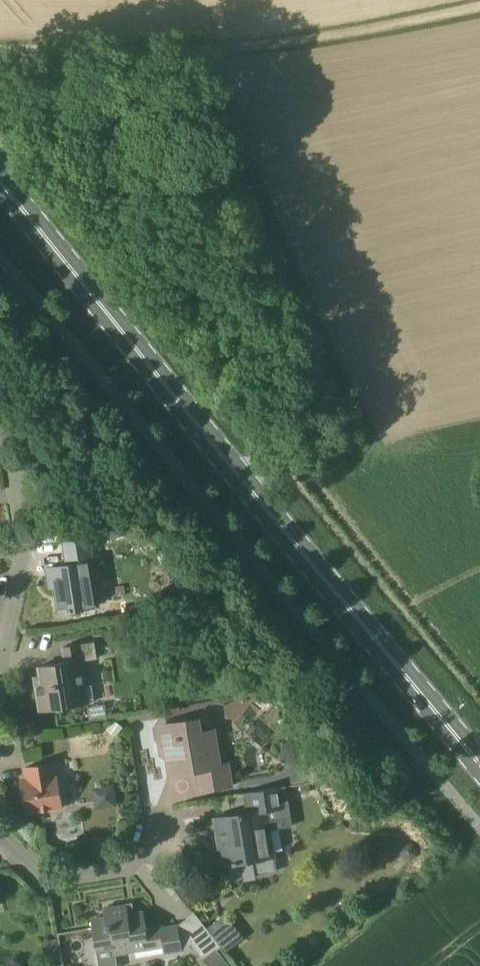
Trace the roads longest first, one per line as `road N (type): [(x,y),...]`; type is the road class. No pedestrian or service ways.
road 1 (primary): [(479,764),(0,181)]
road 2 (track): [(0,45),(291,41),(479,8)]
road 3 (residential): [(0,665),(25,545),(0,446)]
road 4 (residential): [(161,834),(125,869),(50,882),(0,829)]

